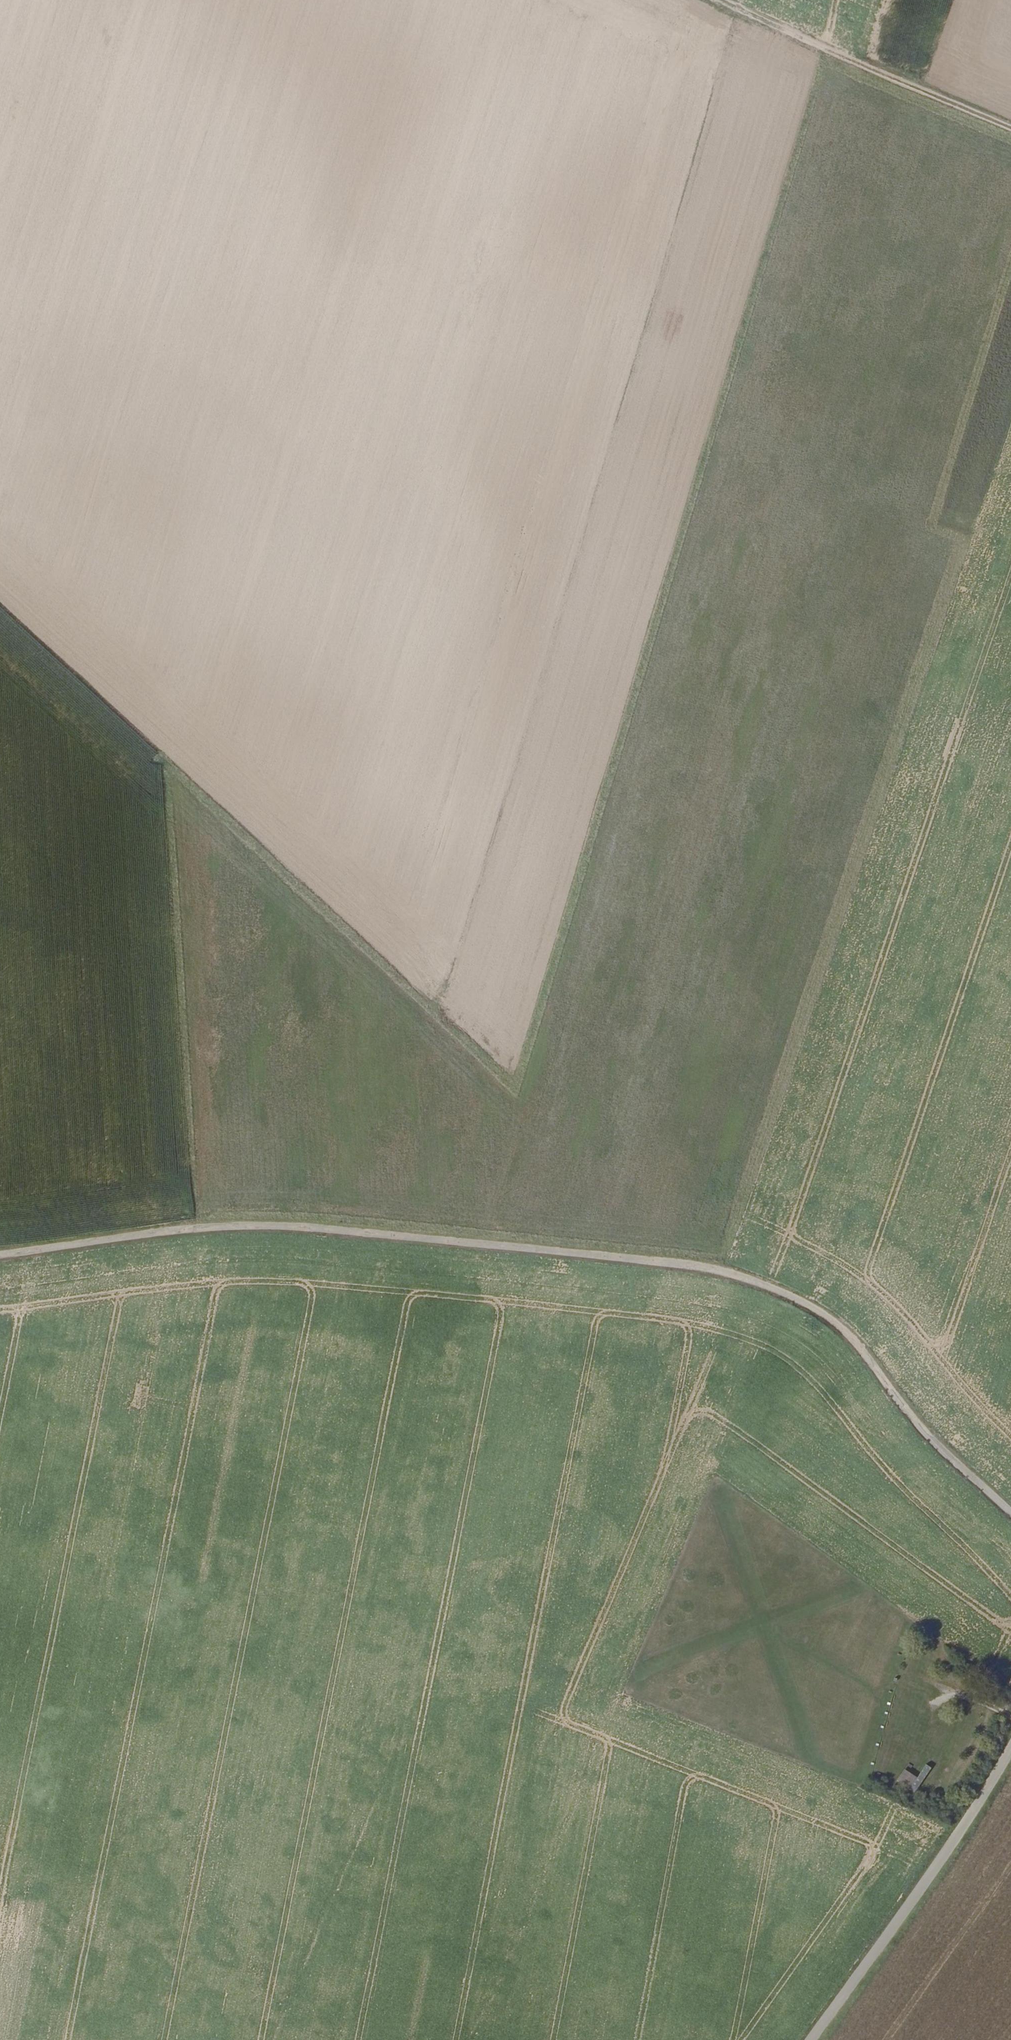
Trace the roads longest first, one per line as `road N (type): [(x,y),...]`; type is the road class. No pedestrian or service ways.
road 1 (unclassified): [(812,2039),(1010,1749)]
road 2 (track): [(1010,127),(731,0)]

